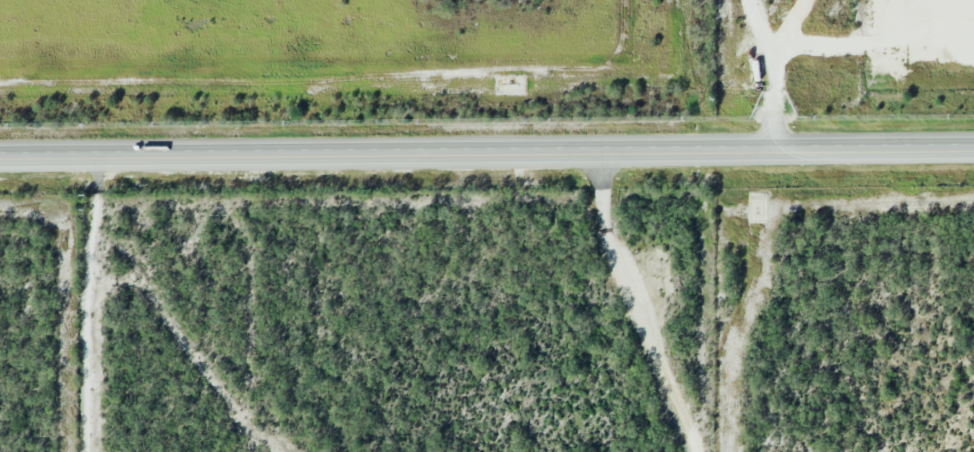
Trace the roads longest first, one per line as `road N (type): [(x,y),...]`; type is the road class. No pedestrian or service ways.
road 1 (primary): [(0,162),(973,154)]
road 2 (track): [(699,451),(607,234),(602,159)]
road 3 (track): [(78,451),(102,163)]
road 4 (track): [(752,0),(777,59),(775,157)]

